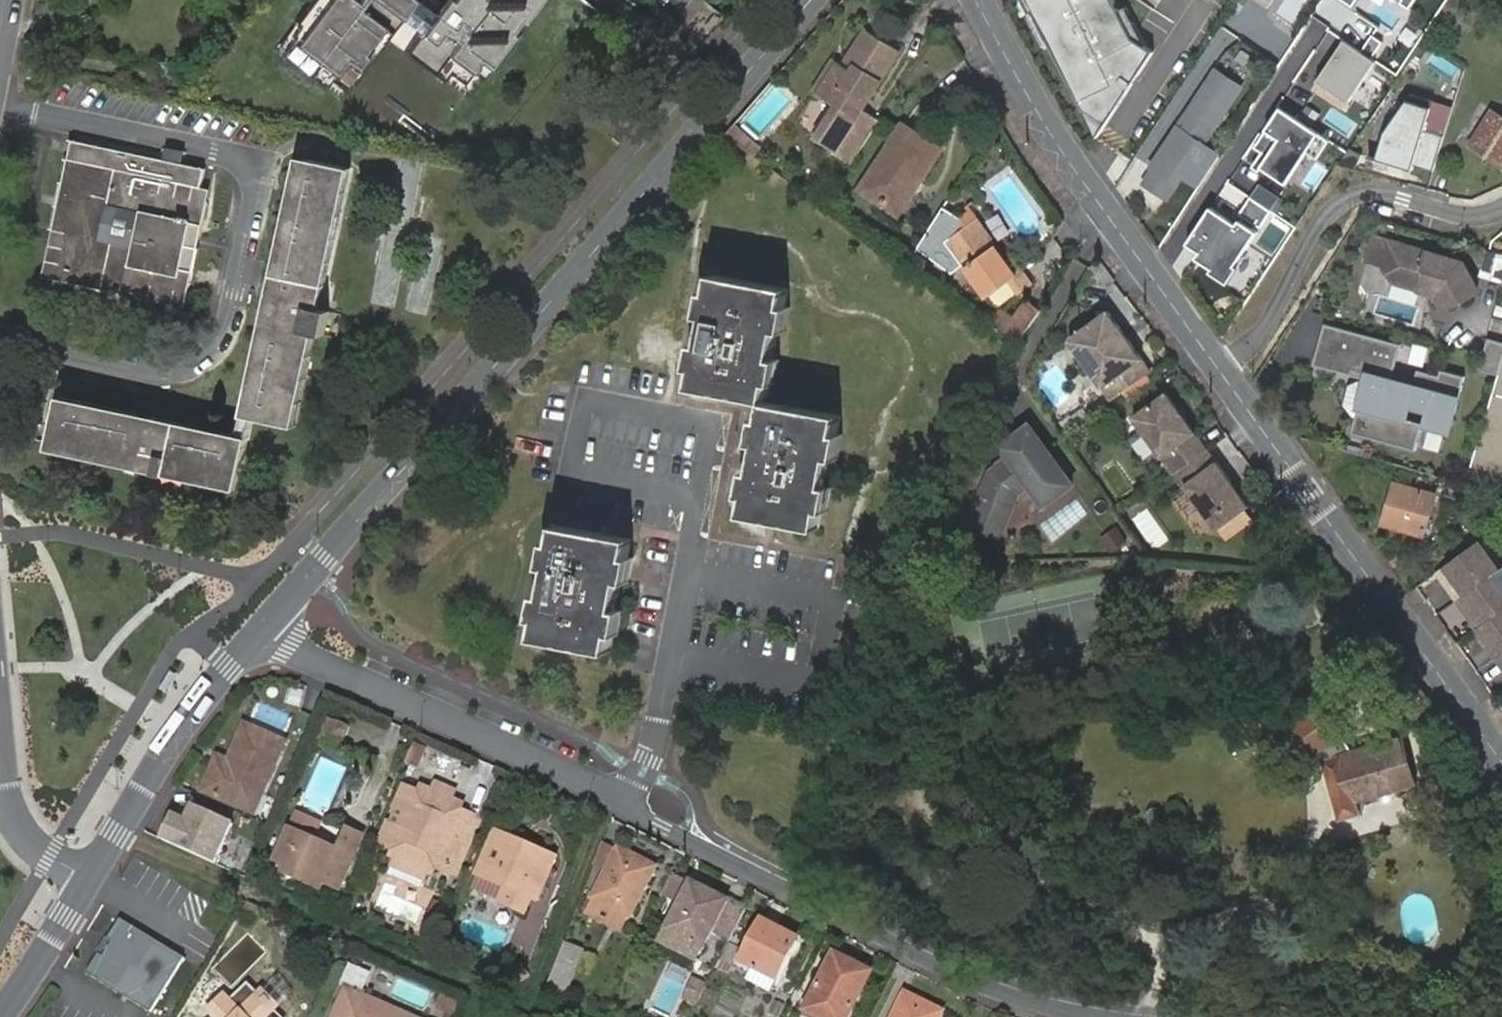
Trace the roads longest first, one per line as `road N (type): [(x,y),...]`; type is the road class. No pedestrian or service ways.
road 1 (secondary): [(255,632),(810,0)]
road 2 (residential): [(622,800),(965,973),(1122,1016)]
road 3 (tertiary): [(1222,375),(1501,761)]
road 4 (tertiary): [(977,0),(1035,104),(1222,375)]
road 5 (residential): [(622,800),(255,632)]
road 6 (residential): [(1501,209),(1450,214),(1368,191),(1338,202),(1257,341),(1222,375)]
road 7 (secondary): [(84,862),(152,753),(255,632)]
road 8 (secondary): [(0,999),(84,862)]
road 9 (residential): [(84,862),(29,832),(7,802),(0,768)]

